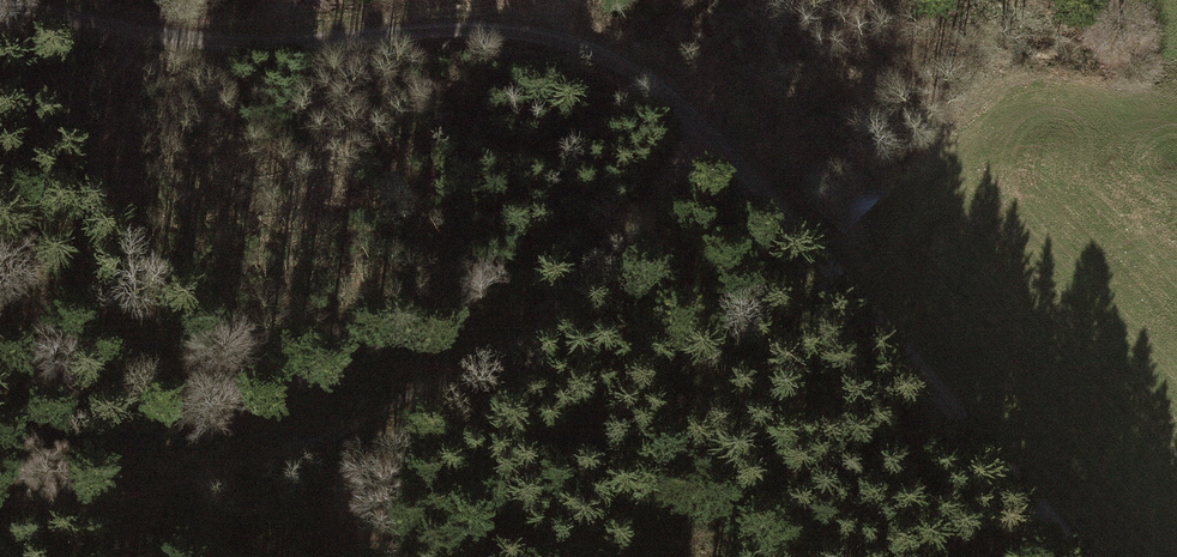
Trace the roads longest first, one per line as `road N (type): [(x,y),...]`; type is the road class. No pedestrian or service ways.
road 1 (track): [(0,15),(159,47),(505,34),(601,55),(701,106),(828,275),(1075,556)]
road 2 (track): [(4,556),(450,385),(592,294),(660,208),(701,106)]

